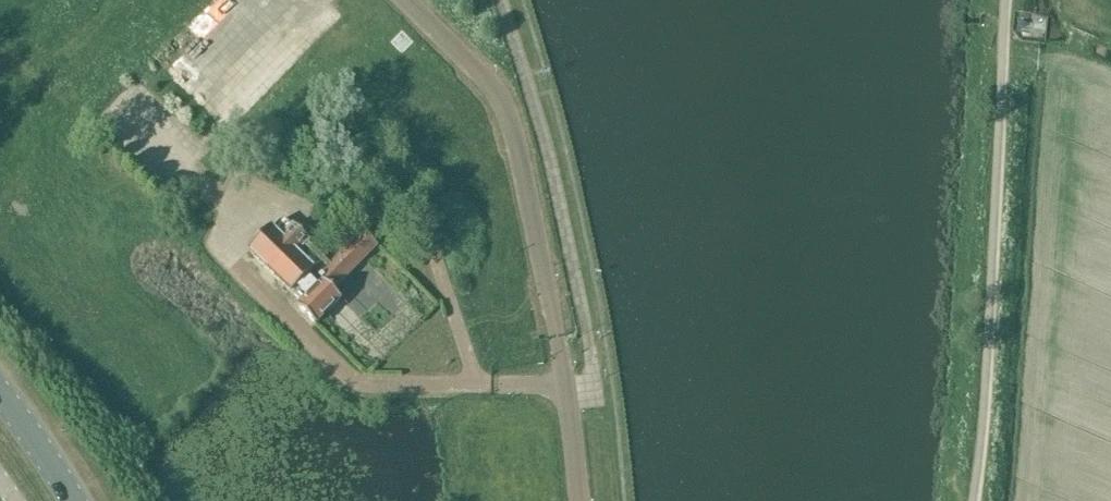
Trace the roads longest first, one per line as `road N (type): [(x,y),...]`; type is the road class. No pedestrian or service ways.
road 1 (track): [(972,500),(1005,0)]
road 2 (primary): [(74,500),(0,392)]

